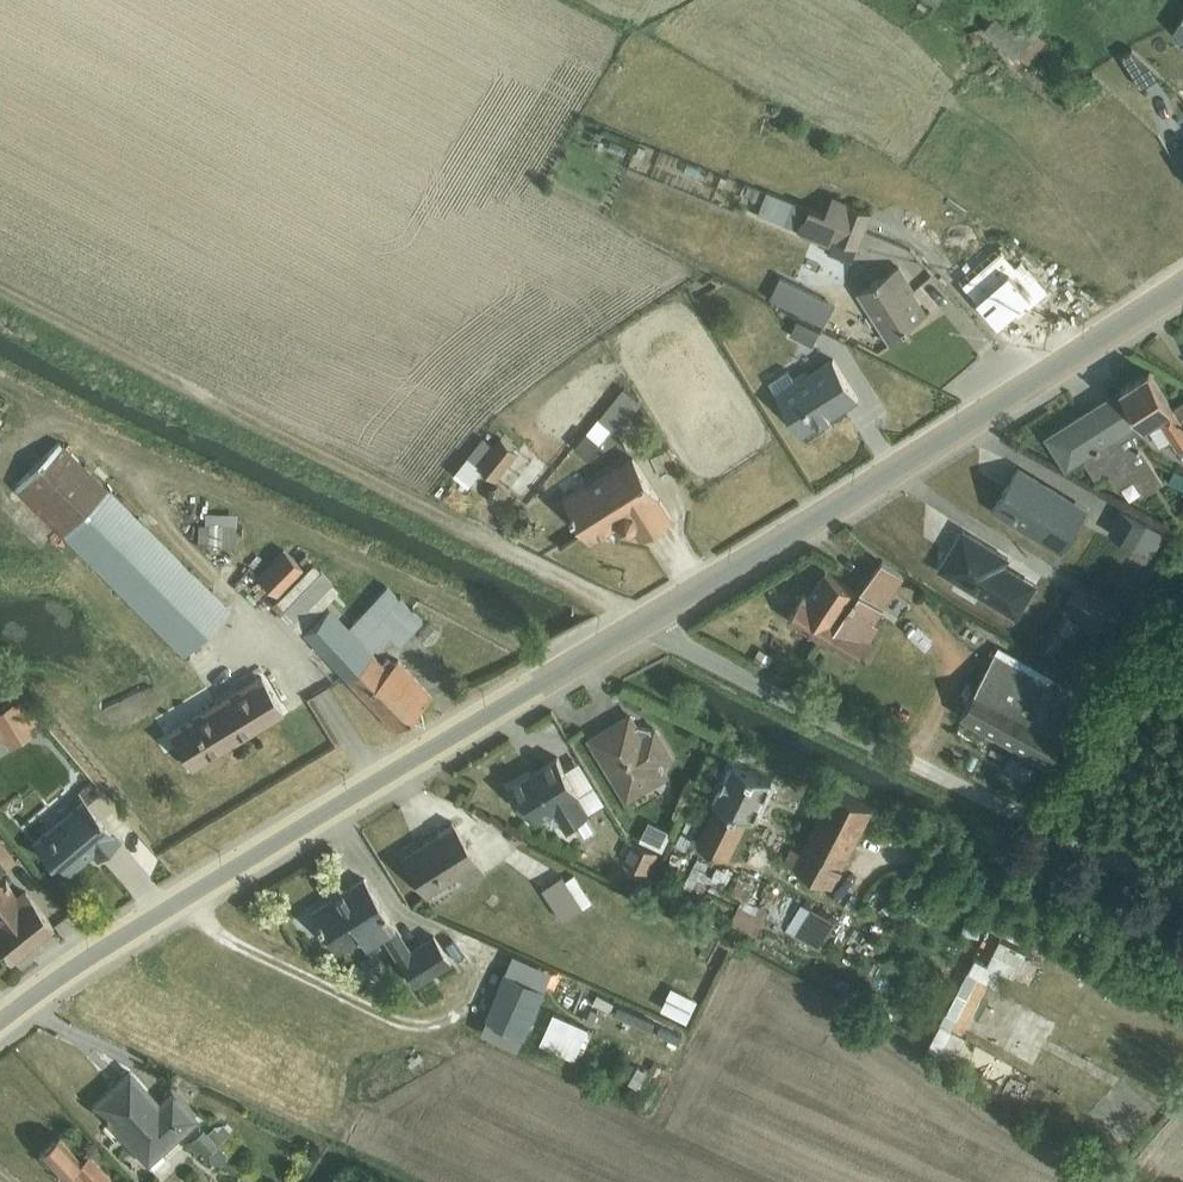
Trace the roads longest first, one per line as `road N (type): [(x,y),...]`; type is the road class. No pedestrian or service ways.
road 1 (secondary): [(641,624),(139,926),(0,1025)]
road 2 (secondary): [(1182,289),(641,624)]
road 3 (residential): [(1182,897),(641,624)]

